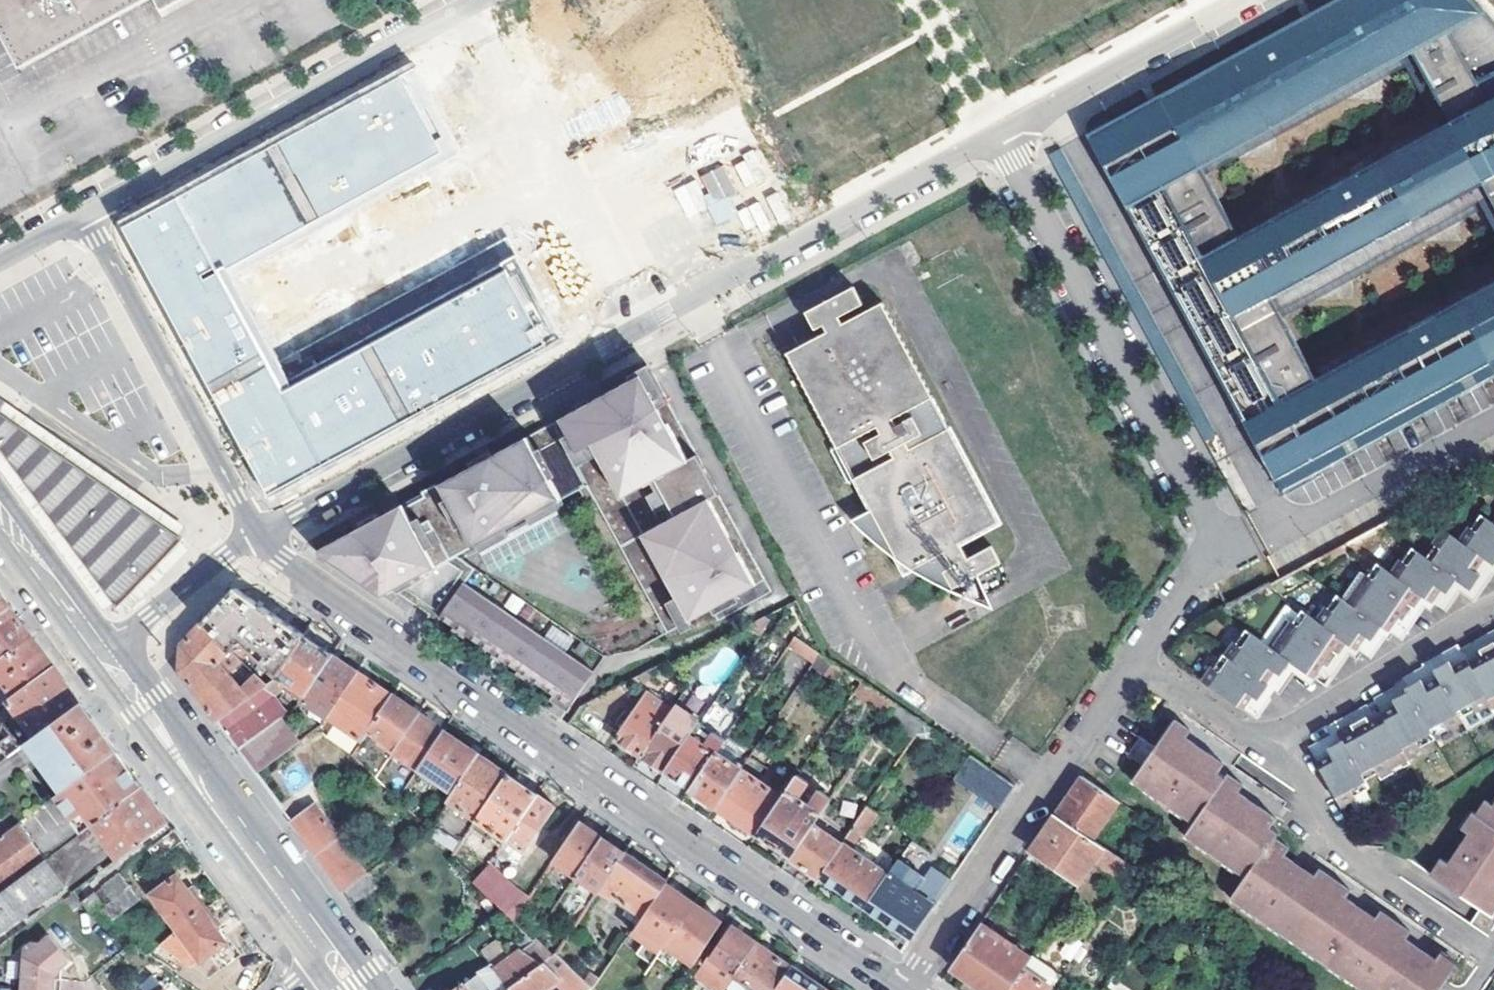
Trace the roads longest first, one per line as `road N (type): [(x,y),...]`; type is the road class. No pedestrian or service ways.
road 1 (residential): [(900,988),(1220,545),(999,135)]
road 2 (residential): [(258,530),(999,135)]
road 3 (residential): [(900,988),(282,558),(258,530)]
road 4 (residential): [(473,0),(86,208)]
road 5 (tertiary): [(330,964),(101,653)]
road 6 (residential): [(258,530),(86,208)]
road 7 (residential): [(999,135),(1241,0)]
road 8 (residential): [(101,653),(258,530)]
road 9 (tertiary): [(101,653),(0,518)]

